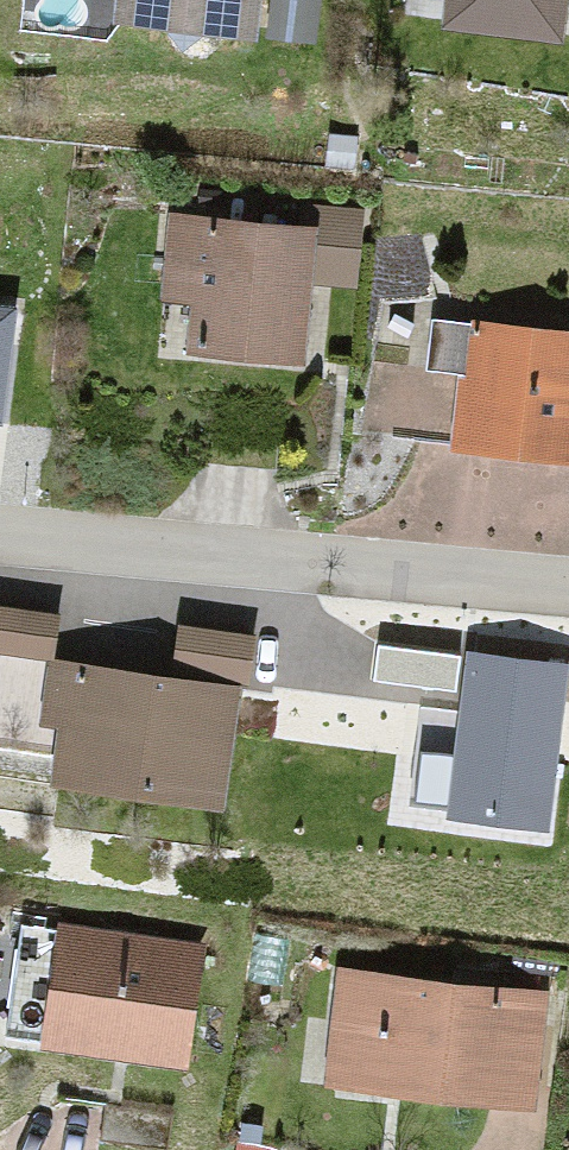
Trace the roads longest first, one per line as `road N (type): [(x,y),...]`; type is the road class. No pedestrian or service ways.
road 1 (residential): [(568,593),(0,536)]

